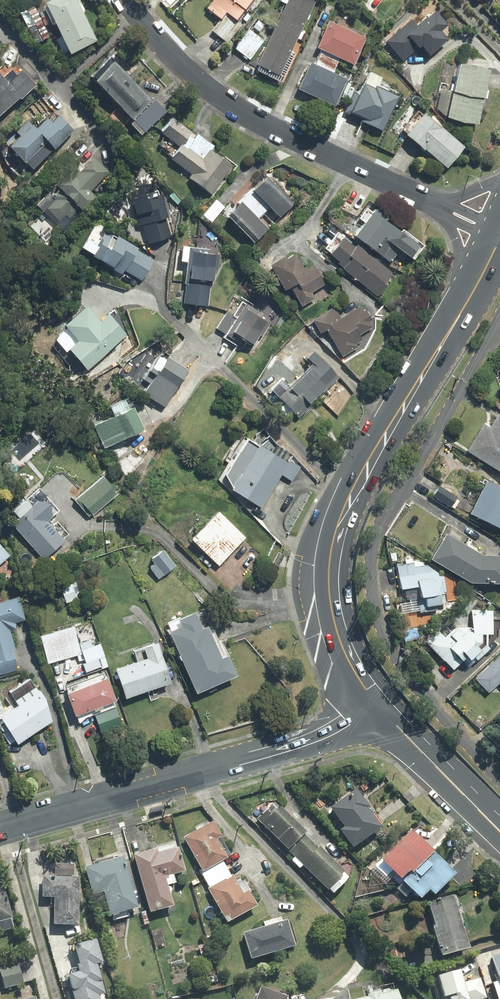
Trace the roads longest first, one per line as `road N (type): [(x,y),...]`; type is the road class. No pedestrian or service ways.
road 1 (primary): [(470,298),(362,471),(330,555),(339,637),(379,708)]
road 2 (tertiary): [(379,708),(282,750),(0,829)]
road 3 (residential): [(127,0),(177,62),(215,93),(438,205)]
road 4 (primary): [(379,708),(499,829)]

